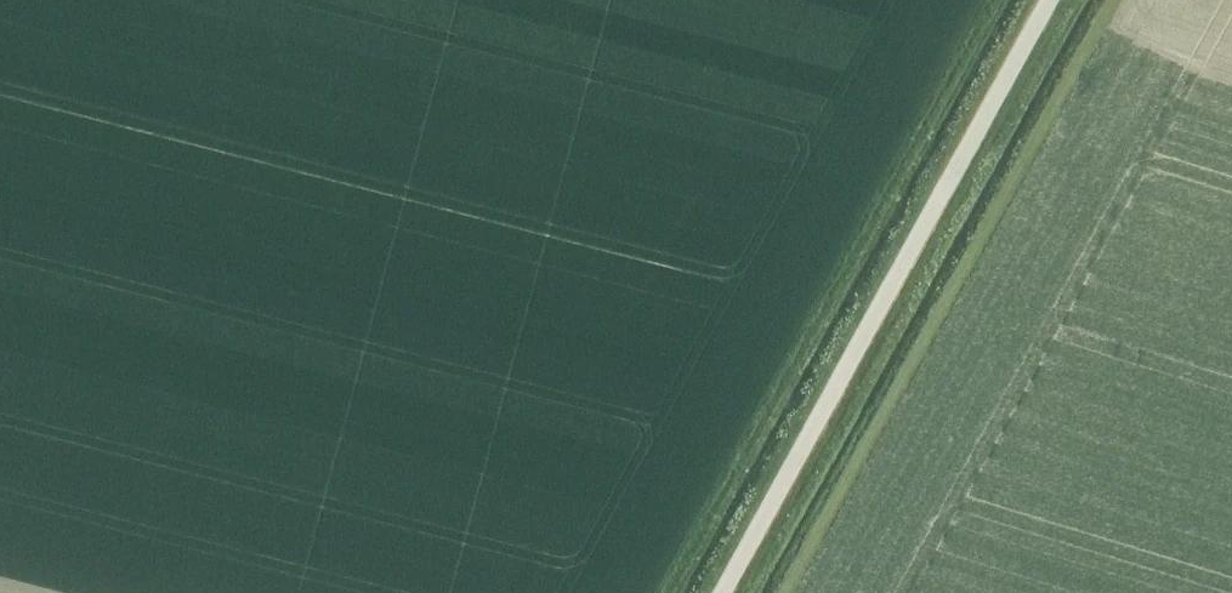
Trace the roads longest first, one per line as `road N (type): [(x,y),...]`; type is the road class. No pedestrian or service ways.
road 1 (unclassified): [(724,592),(1052,0)]

